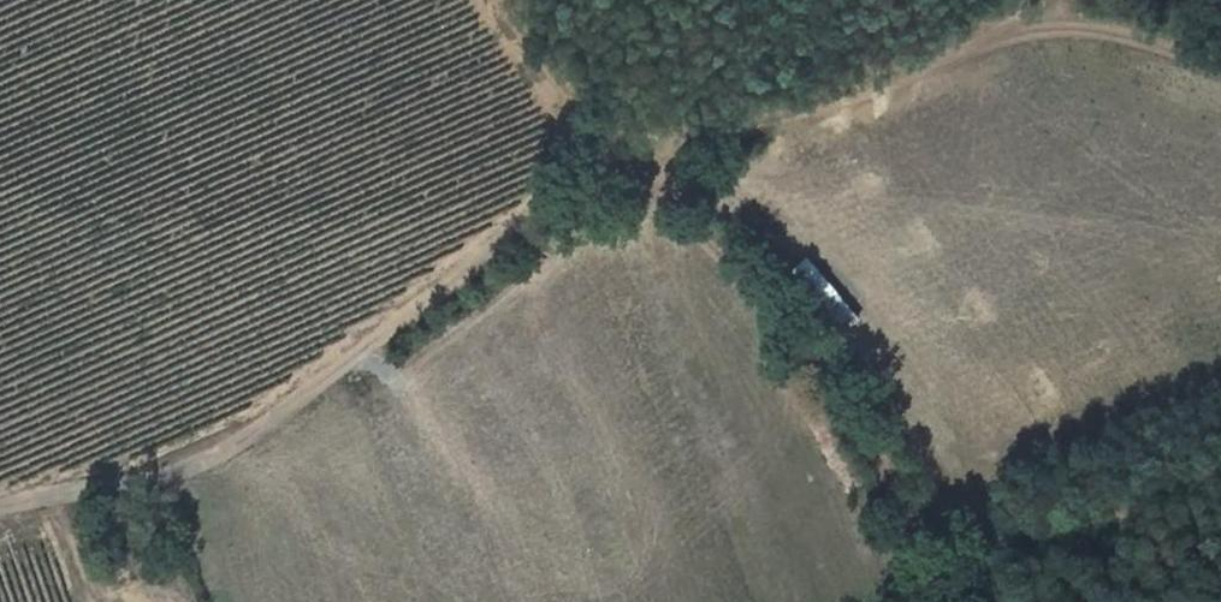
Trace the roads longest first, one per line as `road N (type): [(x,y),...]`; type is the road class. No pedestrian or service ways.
road 1 (track): [(0,514),(182,474),(243,446),(630,168)]
road 2 (track): [(630,168),(779,337),(906,544),(925,601)]
road 3 (track): [(1036,0),(1008,26),(902,84),(630,168)]
road 4 (track): [(630,168),(501,0)]
road 5 (track): [(1220,71),(1141,37),(1025,10)]

